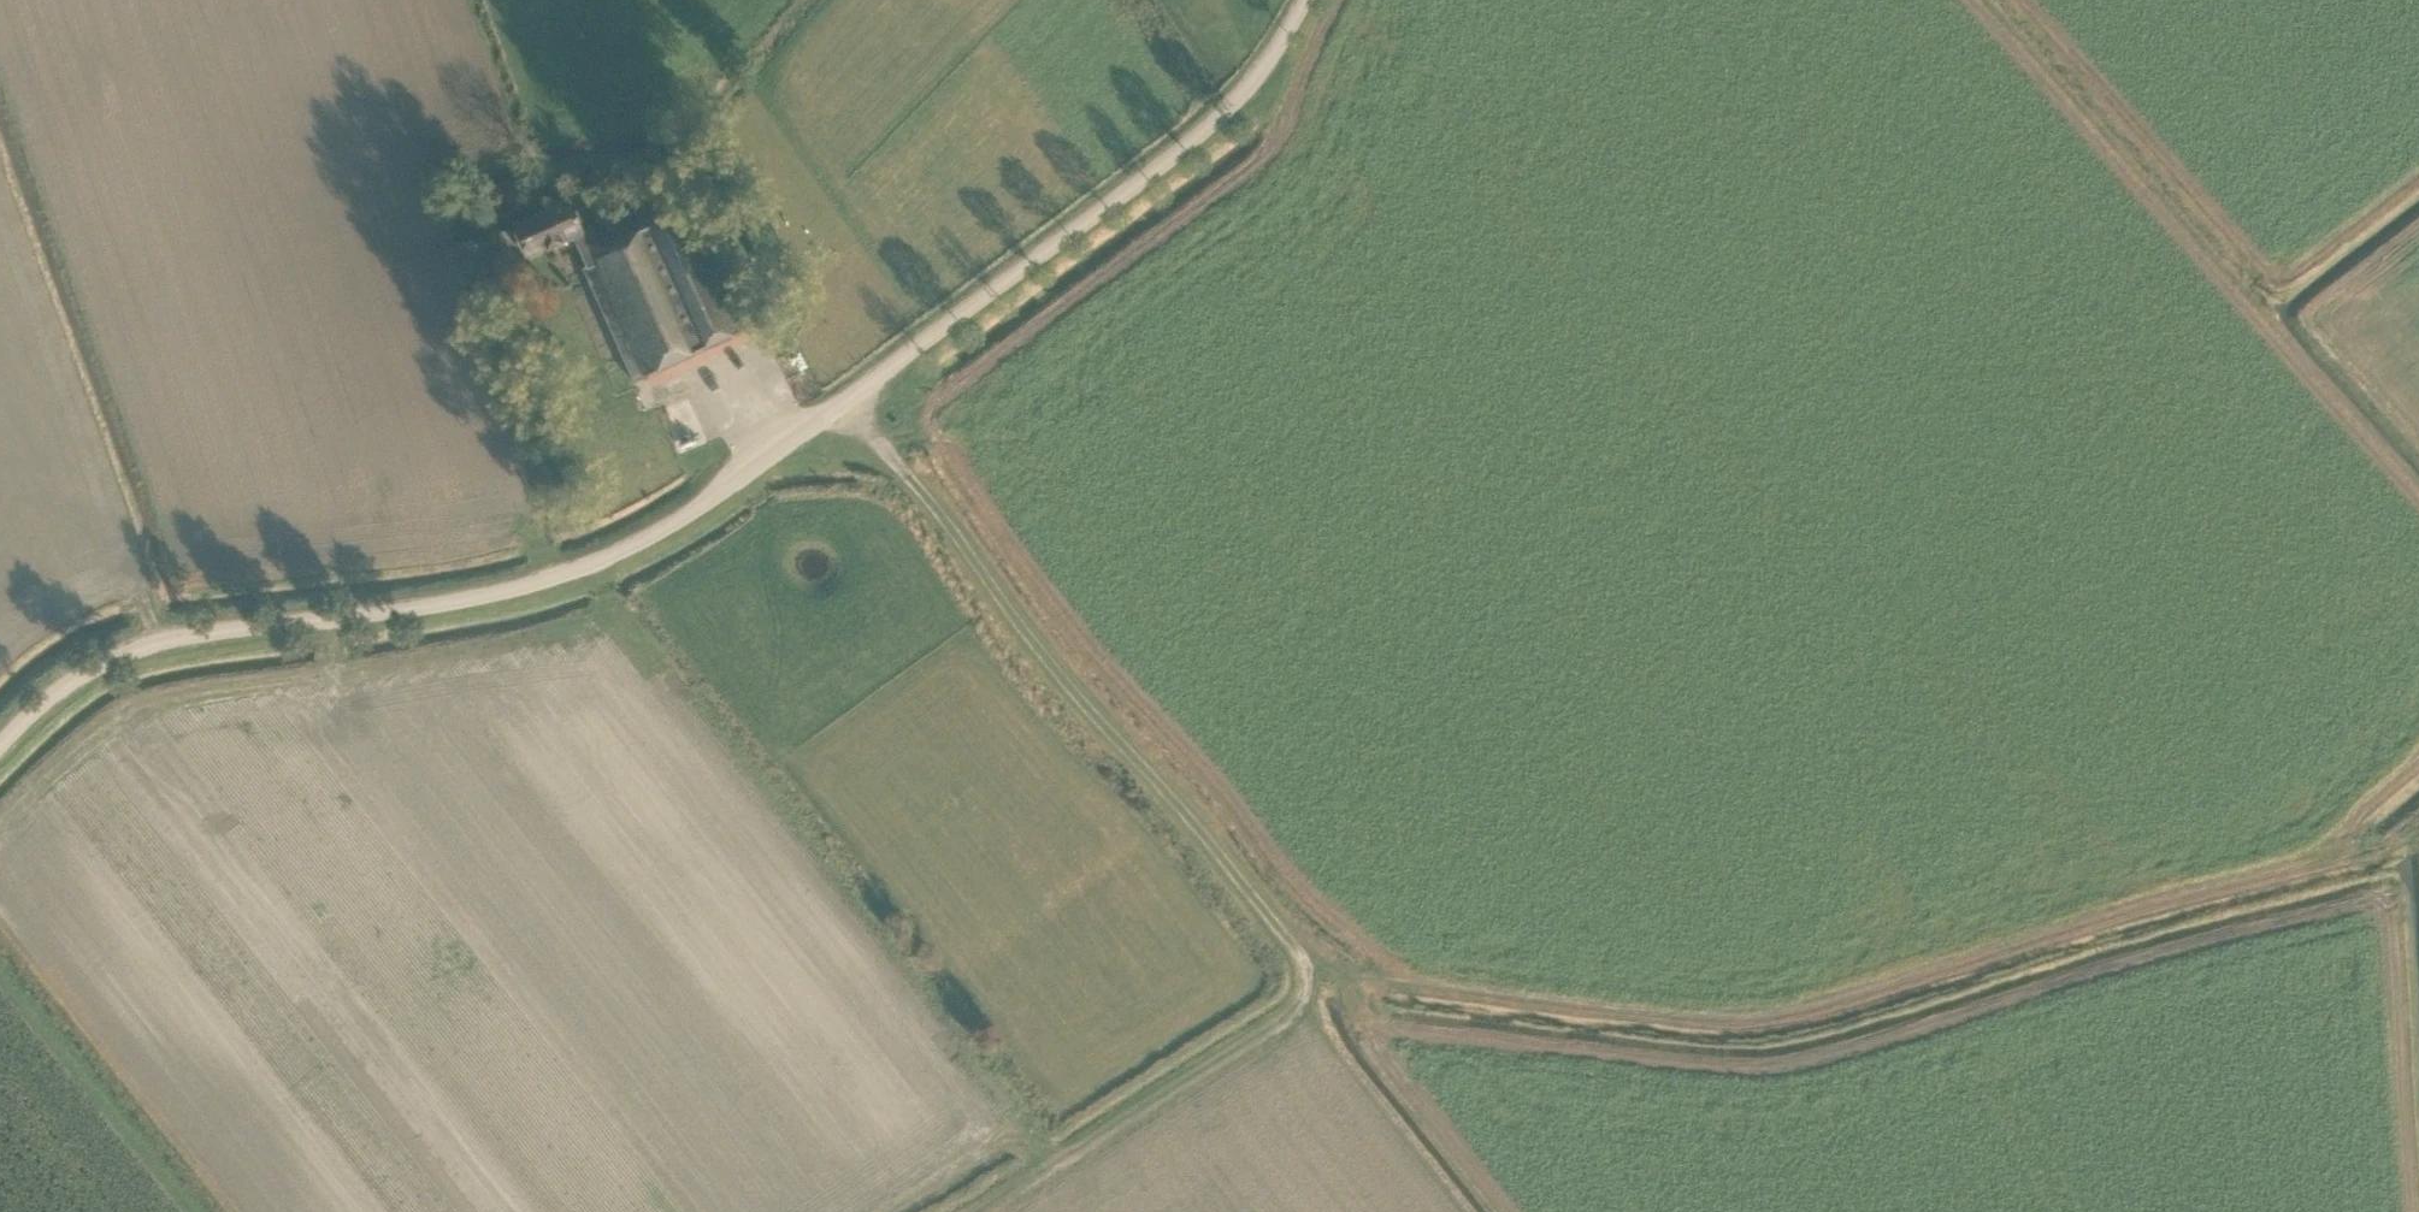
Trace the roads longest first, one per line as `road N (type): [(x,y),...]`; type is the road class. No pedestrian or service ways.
road 1 (tertiary): [(0,746),(56,688),(107,659),(181,637),(495,593),(662,530),(845,403),(1203,132),(1249,83),(1303,0)]

